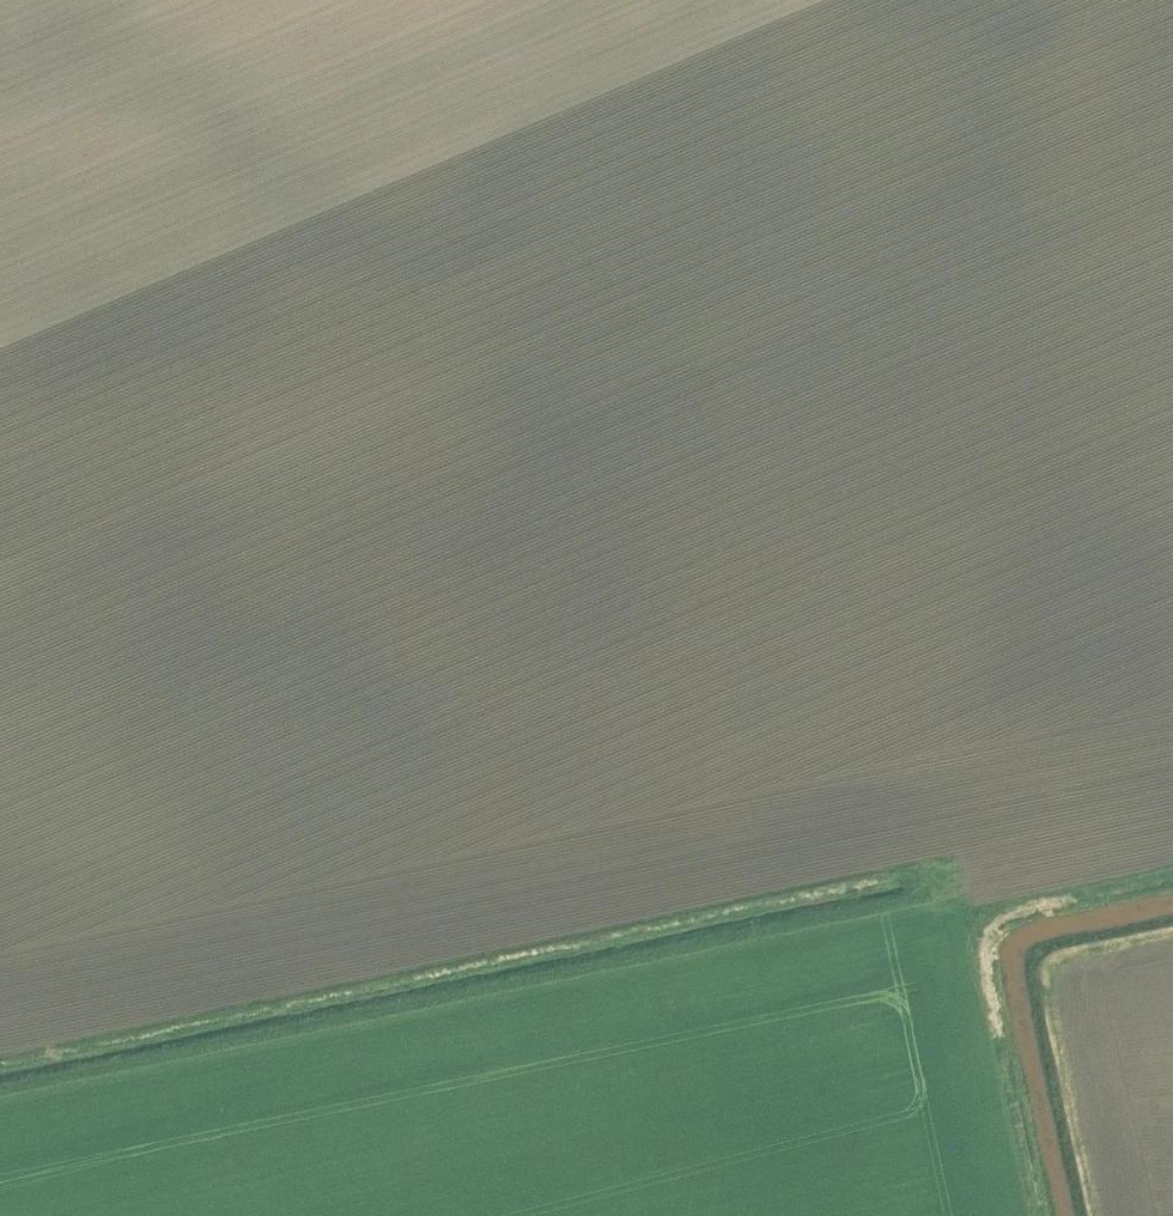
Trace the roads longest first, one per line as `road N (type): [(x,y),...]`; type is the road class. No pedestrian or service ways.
road 1 (track): [(1092,1215),(1039,967),(1172,932)]

